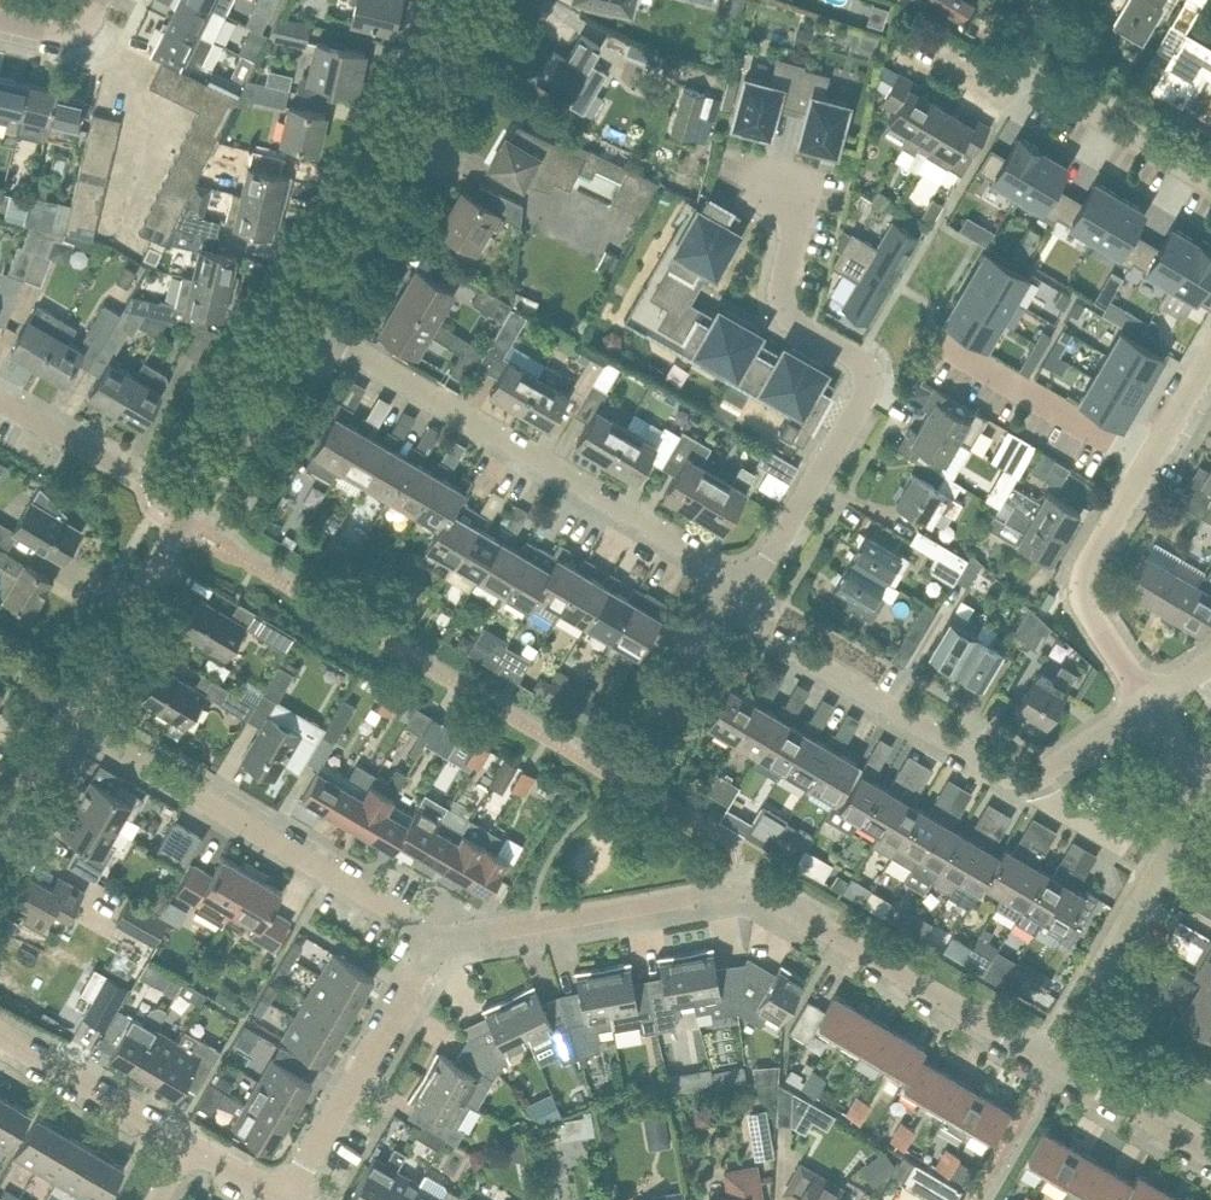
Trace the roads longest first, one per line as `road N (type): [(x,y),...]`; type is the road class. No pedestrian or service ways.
road 1 (unclassified): [(732,597),(771,554),(863,399),(866,375),(858,359),(789,319),(781,306),(806,186),(743,168)]
road 2 (residential): [(1210,1156),(758,889),(728,888)]
road 3 (unclassified): [(732,597),(708,560),(305,320)]
road 4 (residential): [(78,702),(305,320)]
road 5 (residential): [(444,944),(68,719)]
road 6 (residential): [(1150,703),(1083,583),(1210,357)]
road 7 (residential): [(305,320),(494,0)]
road 8 (residential): [(1037,778),(1010,779),(759,630),(732,597)]
road 9 (residential): [(1102,972),(1197,809),(1193,768),(1150,703)]
road 10 (residential): [(284,1198),(444,944)]
road 11 (residential): [(444,944),(728,888)]
road 12 (residential): [(190,1144),(0,1033)]
road 13 (residential): [(1034,72),(1210,180)]
road 14 (residential): [(137,482),(0,404)]
road 15 (residential): [(1150,703),(1037,778)]
road 16 (residential): [(0,834),(68,719)]
road 17 (residential): [(1034,72),(999,88),(921,43)]
road 18 (residential): [(1037,778),(1041,799),(1128,851)]

